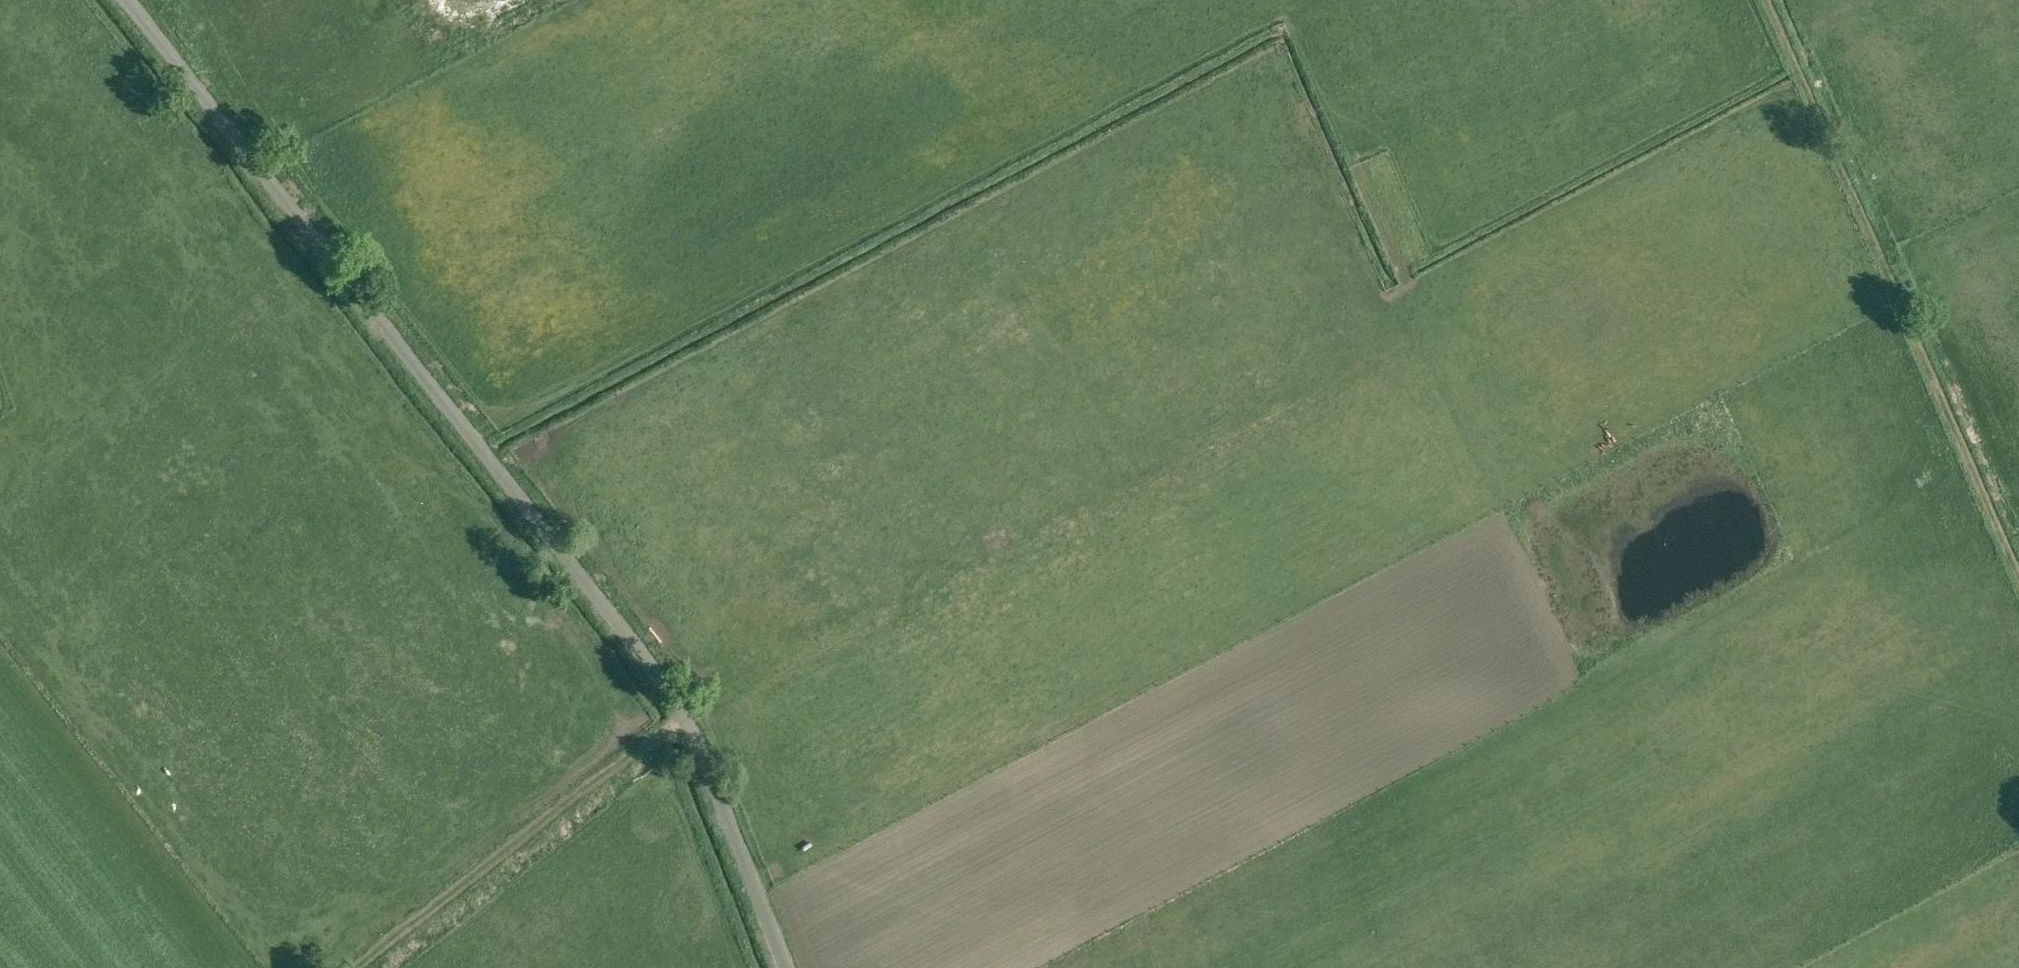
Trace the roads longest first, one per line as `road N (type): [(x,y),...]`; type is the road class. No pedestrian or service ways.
road 1 (unclassified): [(121,0),(648,668),(698,756),(783,967)]
road 2 (track): [(2018,579),(1764,0)]
road 3 (track): [(698,756),(394,967)]

